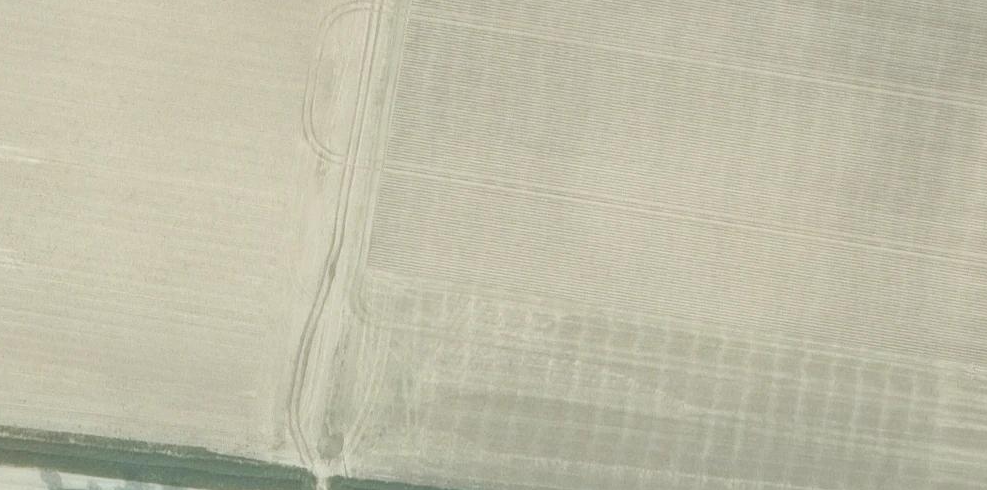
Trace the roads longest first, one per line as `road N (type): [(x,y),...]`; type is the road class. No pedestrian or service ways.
road 1 (unclassified): [(128,489),(0,476)]

